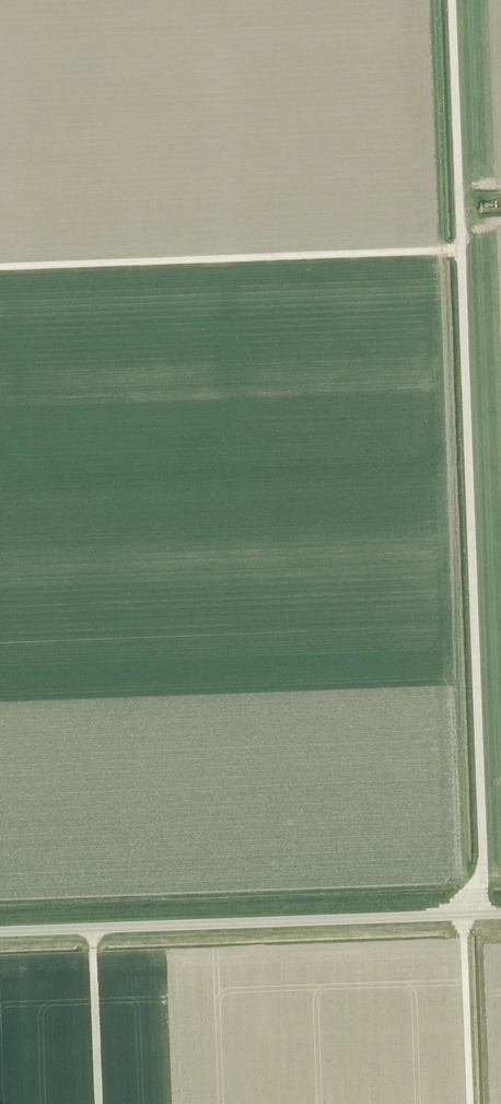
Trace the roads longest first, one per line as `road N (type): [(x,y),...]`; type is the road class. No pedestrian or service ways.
road 1 (track): [(470,1103),(462,915),(483,865),(452,0)]
road 2 (unclassified): [(0,932),(500,914)]
road 3 (track): [(0,267),(461,249)]

